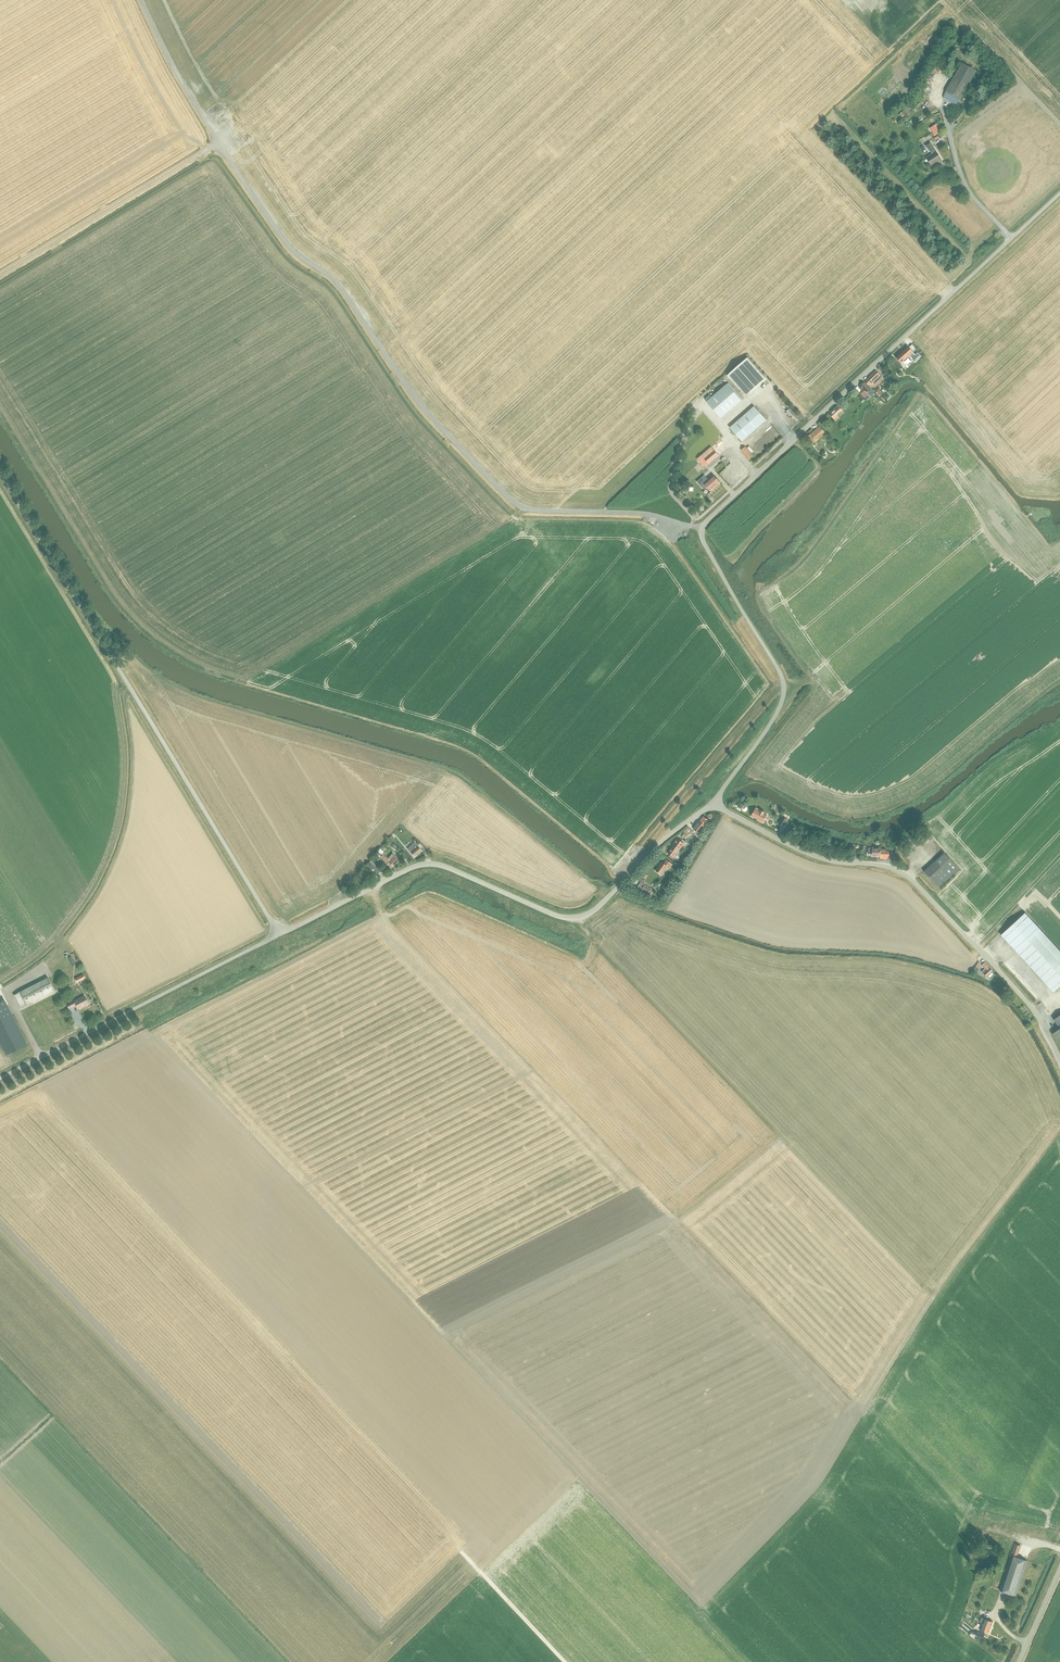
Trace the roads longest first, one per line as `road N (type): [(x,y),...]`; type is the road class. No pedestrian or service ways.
road 1 (unclassified): [(713,803),(777,715),(783,688),(705,546),(704,525),(1059,193)]
road 2 (unclassified): [(219,142),(284,240),(339,285),(414,396),(509,499),(528,509),(658,516)]
road 3 (unclassified): [(279,935),(0,473)]
road 4 (unclassified): [(279,935),(421,864),(445,866),(560,916),(580,916),(713,803)]
road 5 (unclassified): [(1059,1059),(1026,1001),(909,878),(886,865),(823,859),(713,803)]
road 6 (unclassified): [(0,1078),(279,935)]
road 7 (unclassified): [(0,275),(219,142)]
road 8 (unclassified): [(141,0),(219,142)]
road 9 (track): [(462,1552),(565,1661)]

